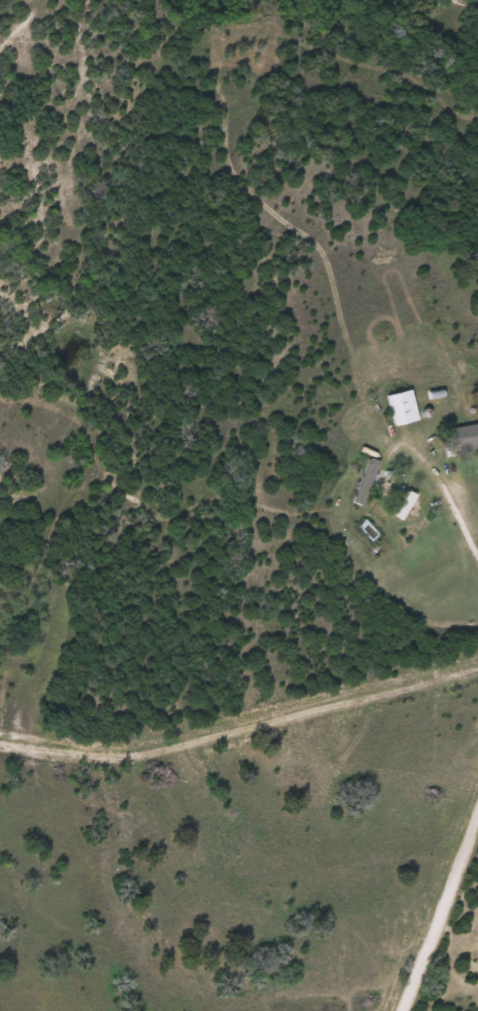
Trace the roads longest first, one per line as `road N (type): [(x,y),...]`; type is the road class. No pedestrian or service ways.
road 1 (residential): [(477,568),(463,544),(468,339),(427,79),(386,0)]
road 2 (residential): [(390,1010),(477,821)]

